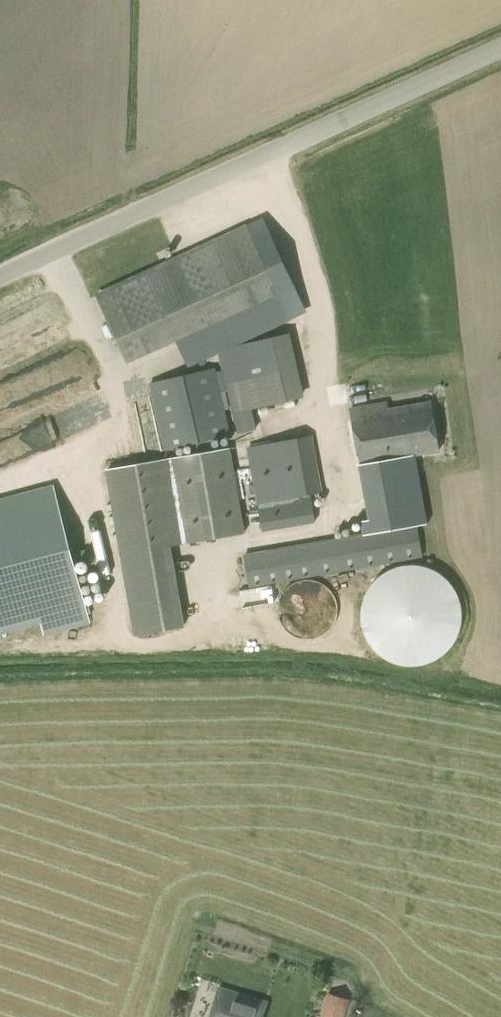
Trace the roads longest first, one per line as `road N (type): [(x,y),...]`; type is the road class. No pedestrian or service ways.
road 1 (tertiary): [(0,281),(500,50)]

